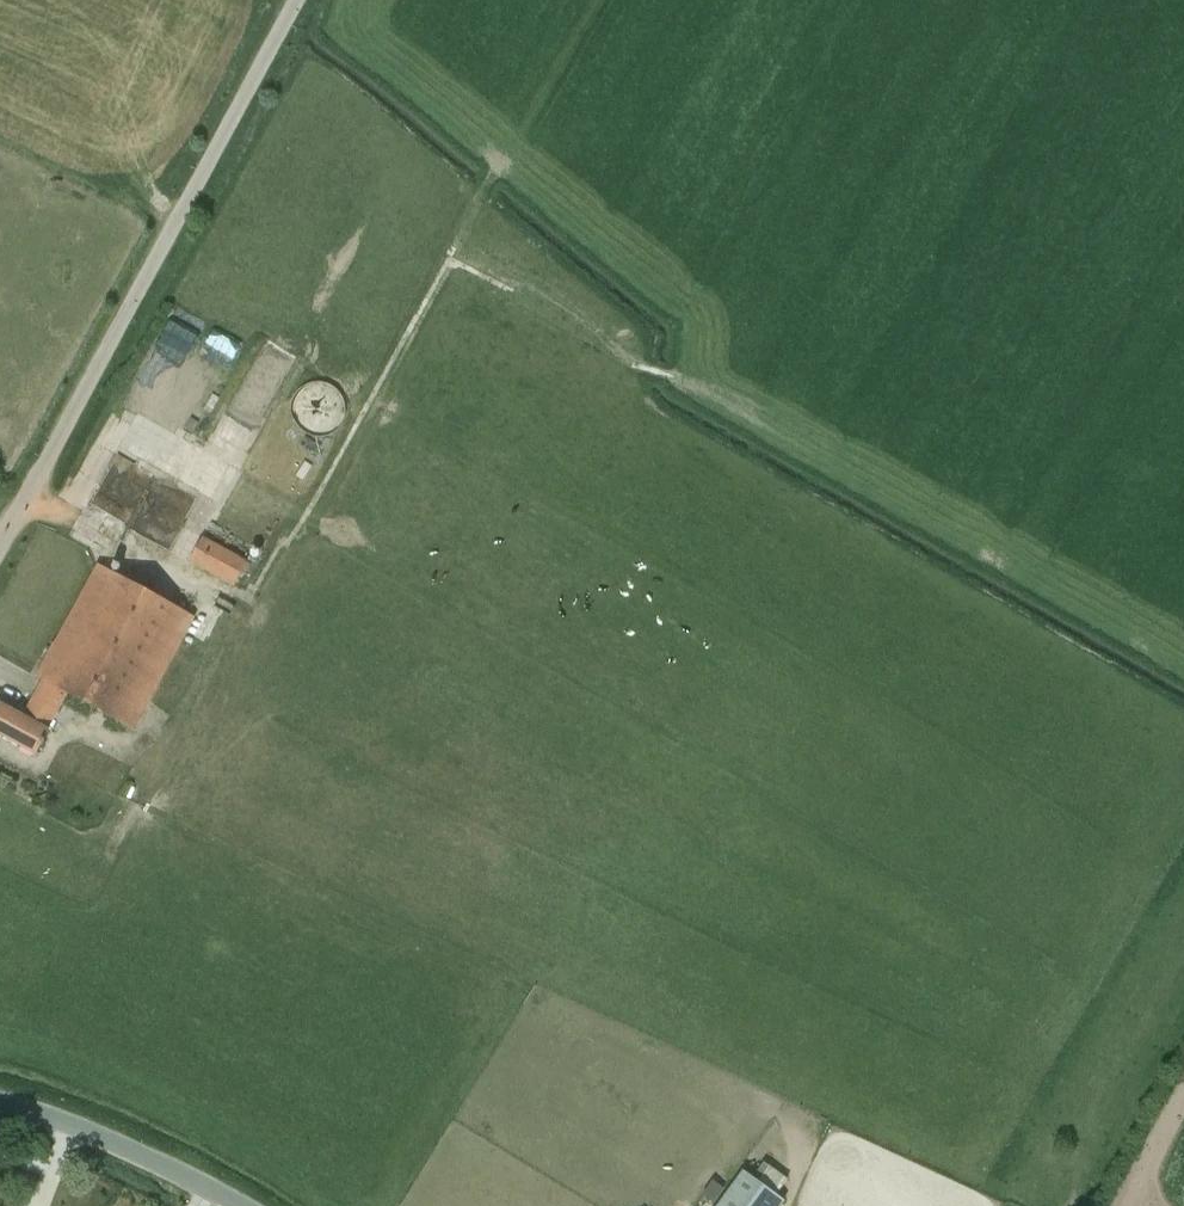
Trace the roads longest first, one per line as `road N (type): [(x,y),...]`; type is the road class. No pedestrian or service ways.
road 1 (unclassified): [(0,563),(303,0)]
road 2 (unclassified): [(245,1205),(87,1130),(0,1099)]

